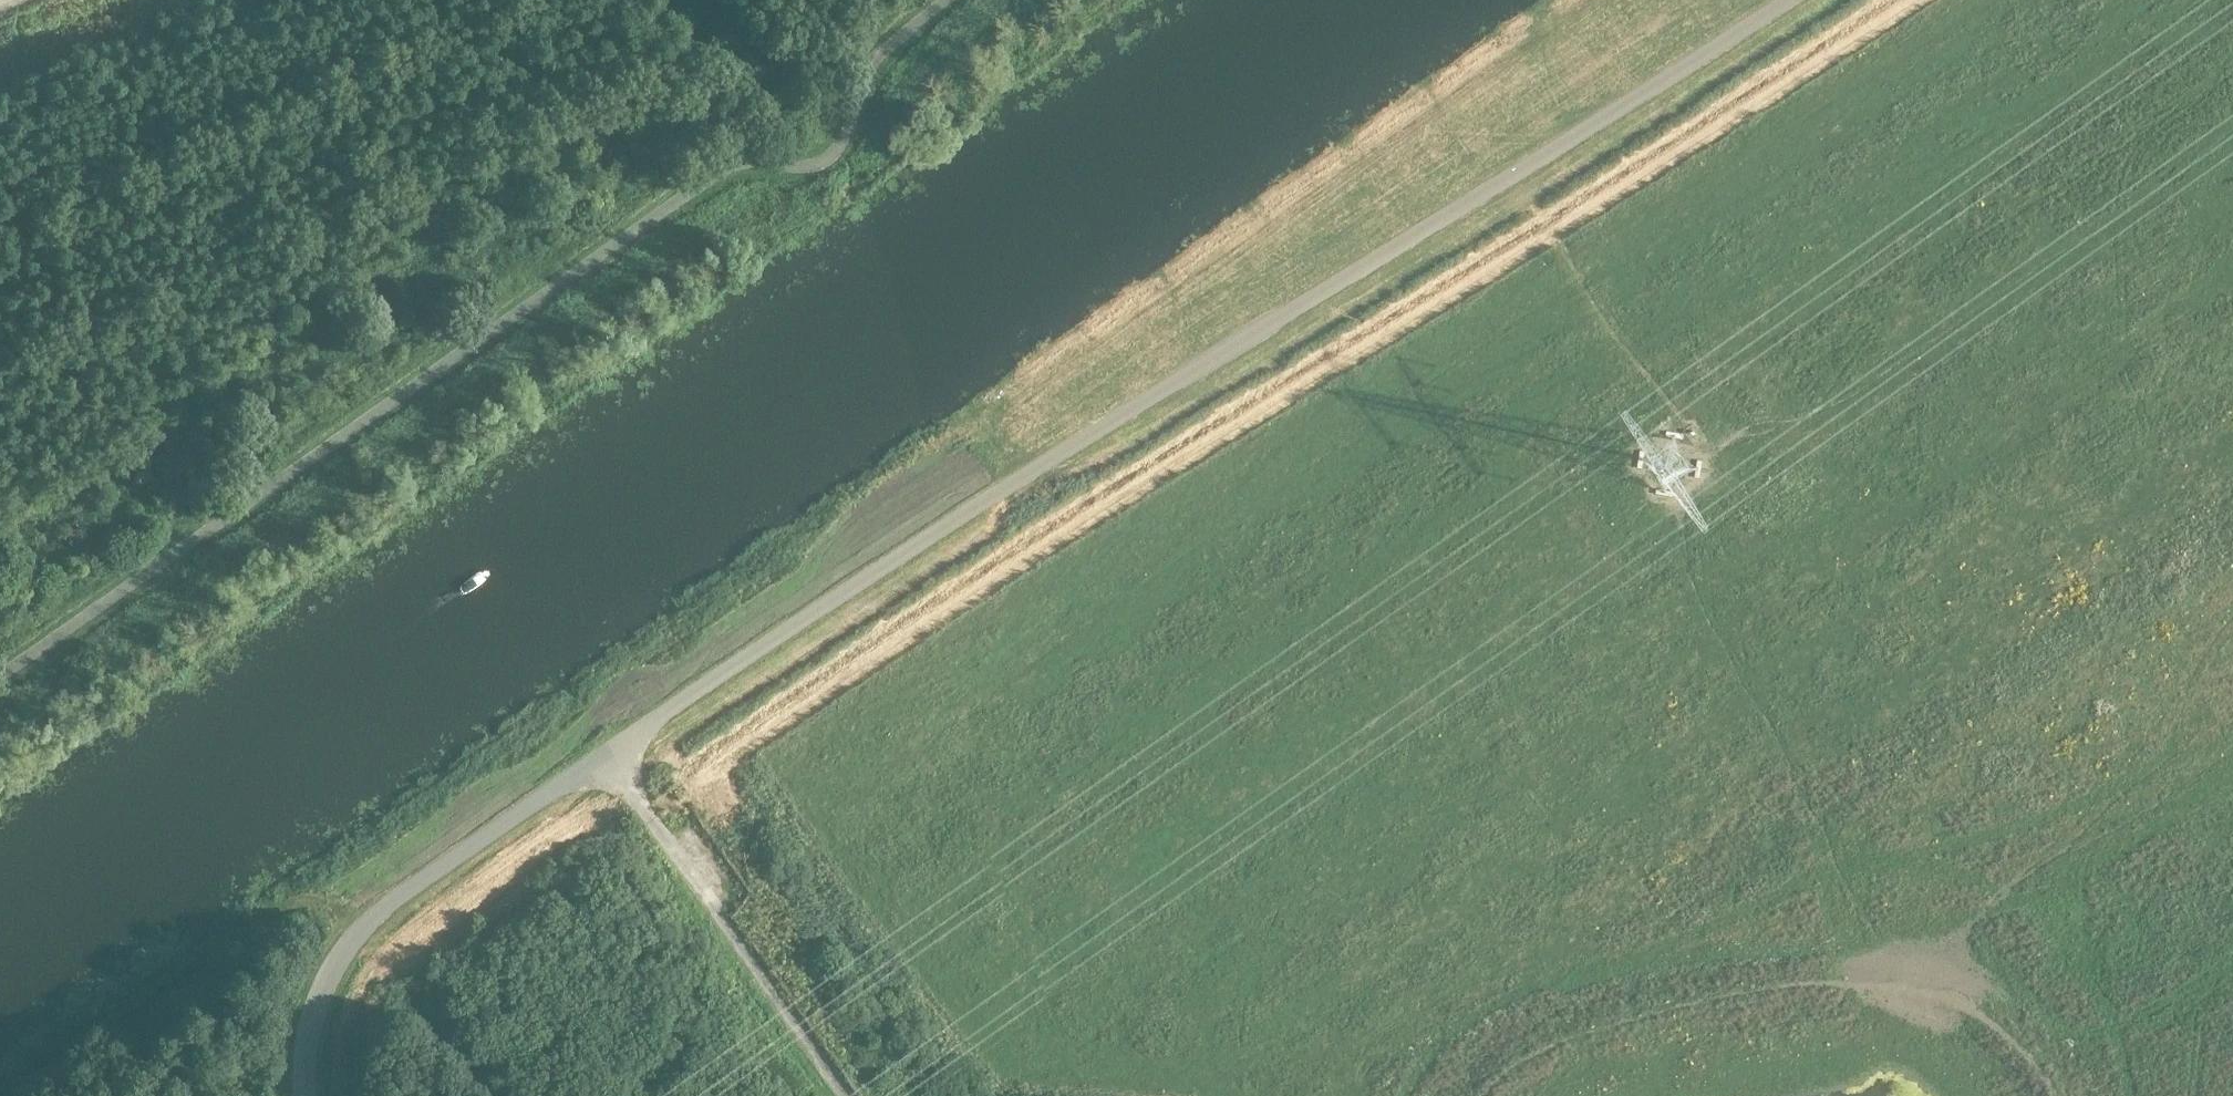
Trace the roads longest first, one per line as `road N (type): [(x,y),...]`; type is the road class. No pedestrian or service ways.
road 1 (tertiary): [(307,1095),(313,1028),(332,975),(363,929),(411,887),(1077,443),(1801,0)]
road 2 (track): [(607,754),(848,1095)]

